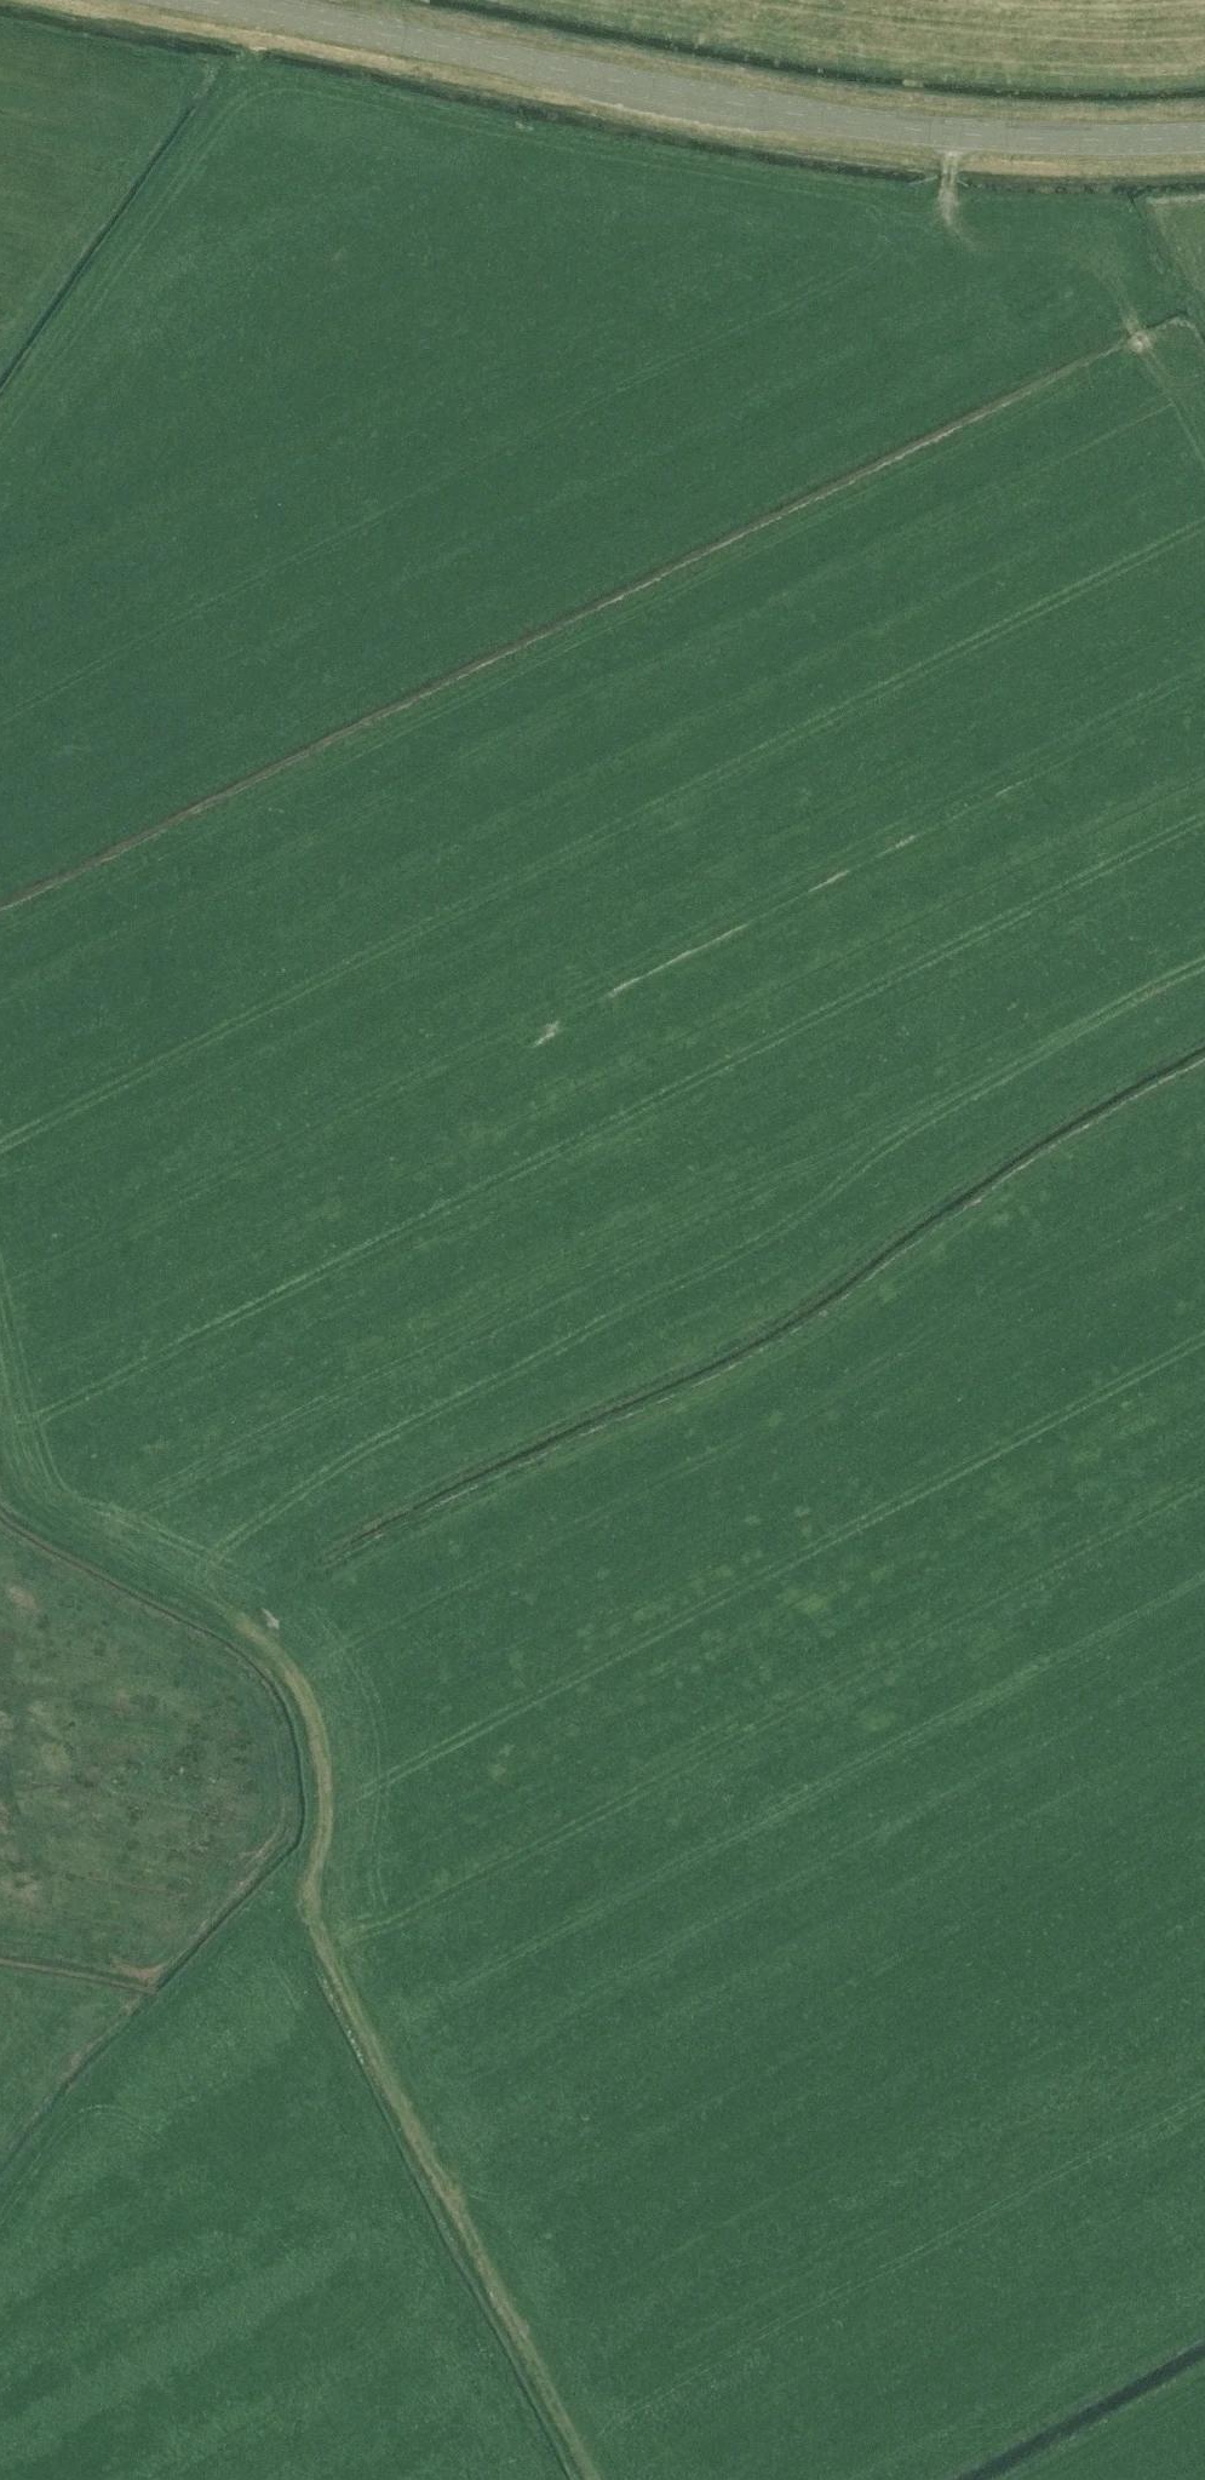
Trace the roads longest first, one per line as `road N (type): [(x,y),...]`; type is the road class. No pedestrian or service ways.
road 1 (secondary): [(213,0),(861,124),(1118,142),(1204,138)]

